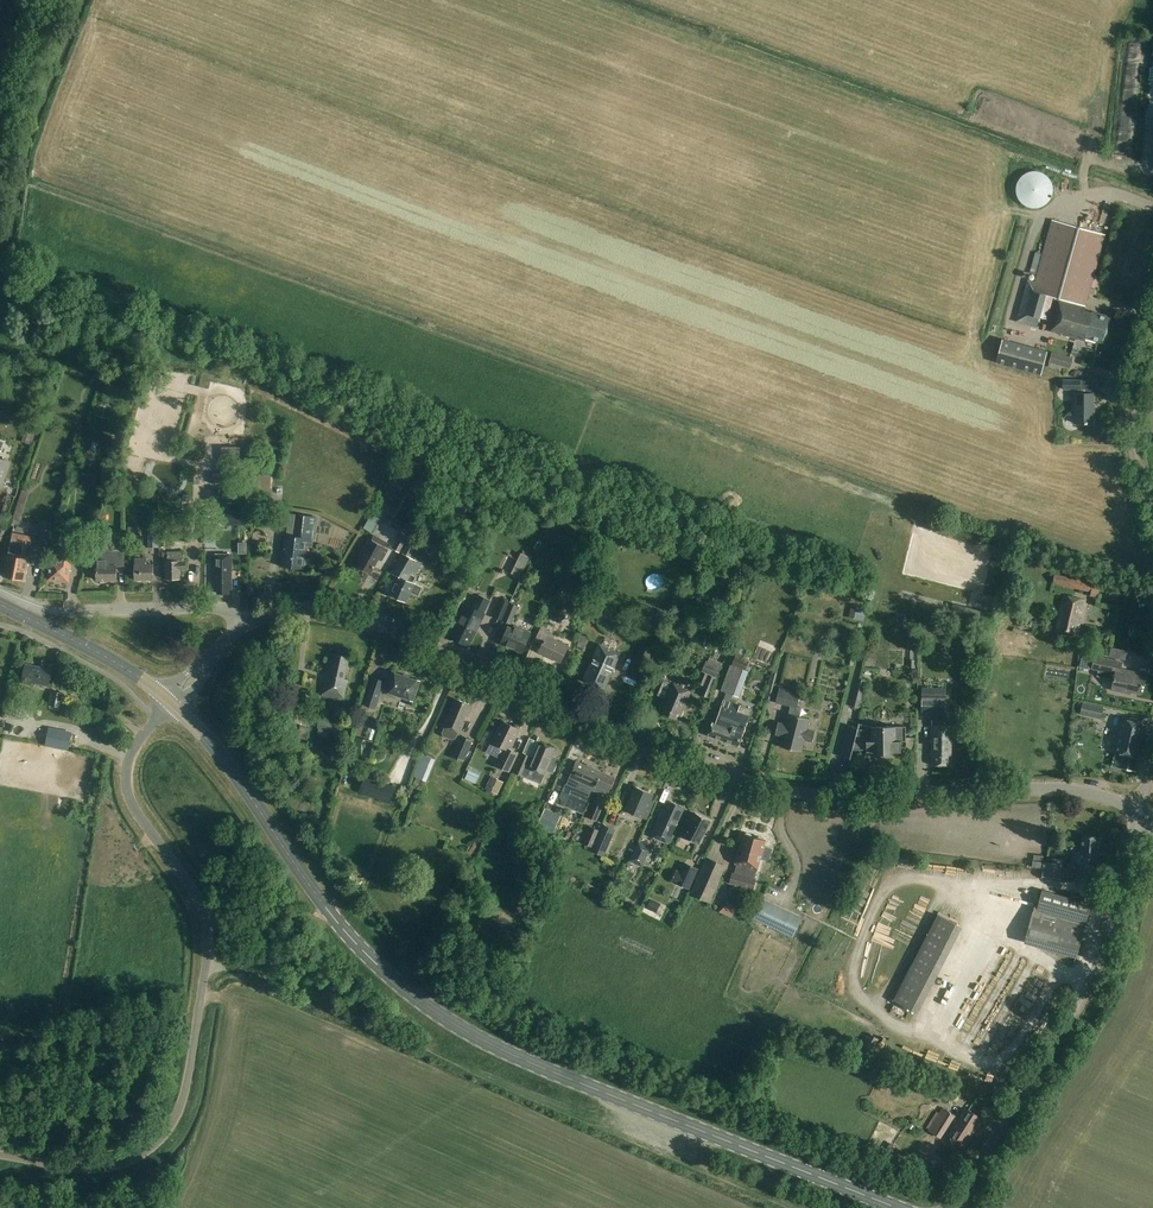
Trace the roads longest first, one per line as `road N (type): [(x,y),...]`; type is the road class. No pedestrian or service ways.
road 1 (tertiary): [(1140,809),(1052,788),(783,789),(713,768),(363,618),(298,609),(241,627)]
road 2 (primary): [(896,1207),(549,1070),(457,1026),(354,942),(217,751),(171,702)]
road 3 (unclassified): [(0,1154),(115,1165),(151,1146),(181,1106),(208,929),(194,892),(137,813),(126,779),(133,750),(171,702)]
road 4 (track): [(782,1207),(266,976)]
road 5 (unclassified): [(956,1207),(1085,991),(1107,941),(1140,809)]
road 6 (unclassified): [(1152,515),(1130,424),(1152,320)]
road 7 (primary): [(171,702),(124,667),(0,605)]
road 8 (residential): [(70,611),(219,608),(241,627)]

